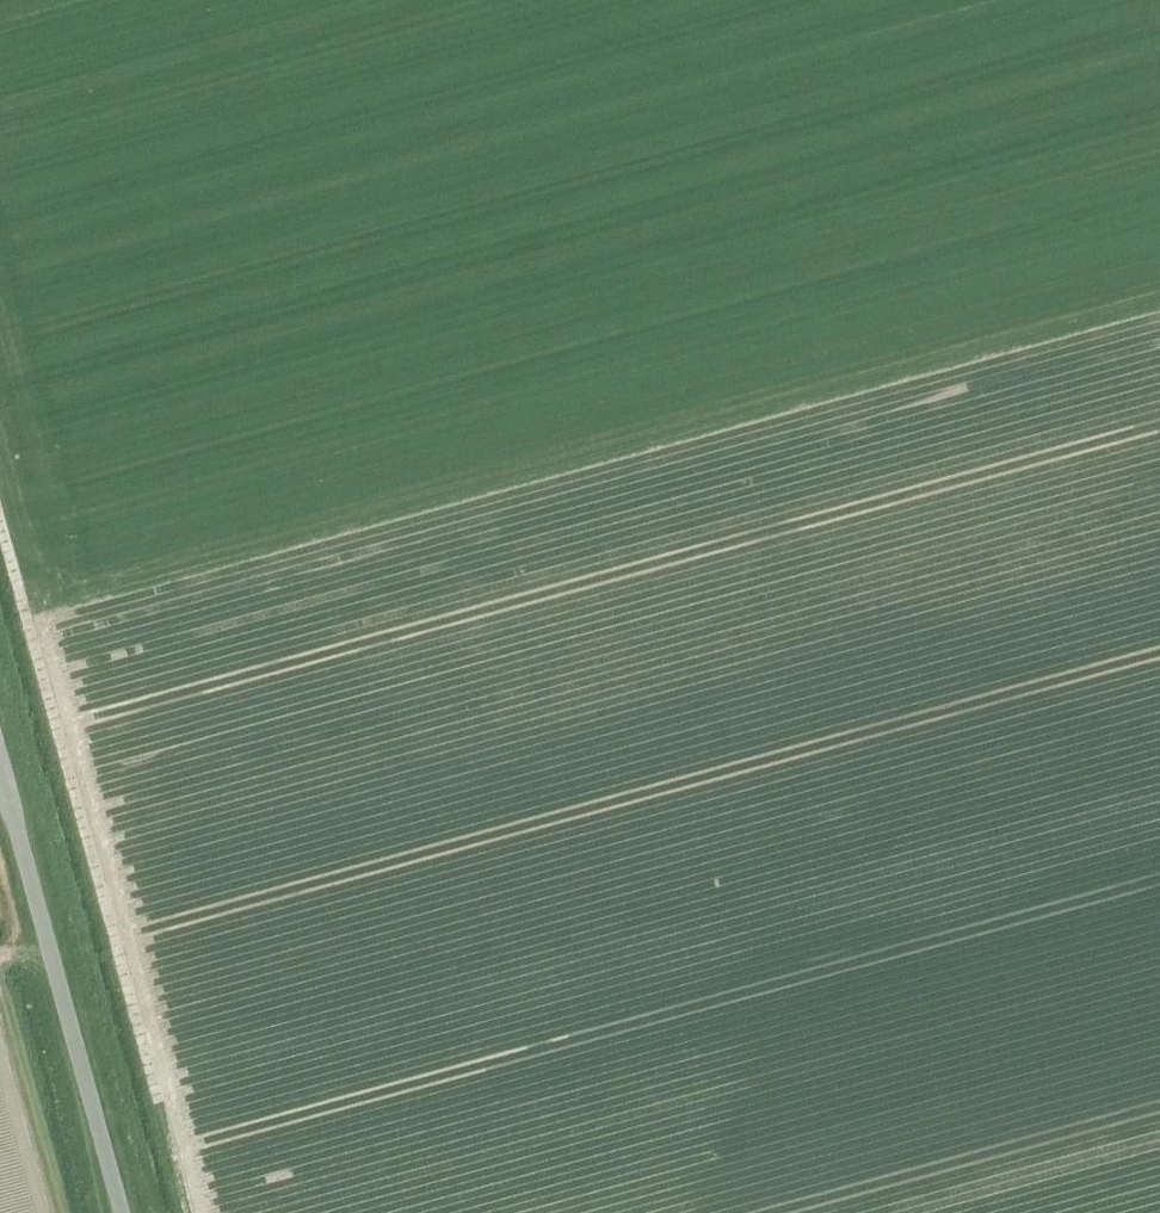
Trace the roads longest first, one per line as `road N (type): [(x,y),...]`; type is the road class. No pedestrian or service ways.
road 1 (unclassified): [(116,1212),(0,788)]

